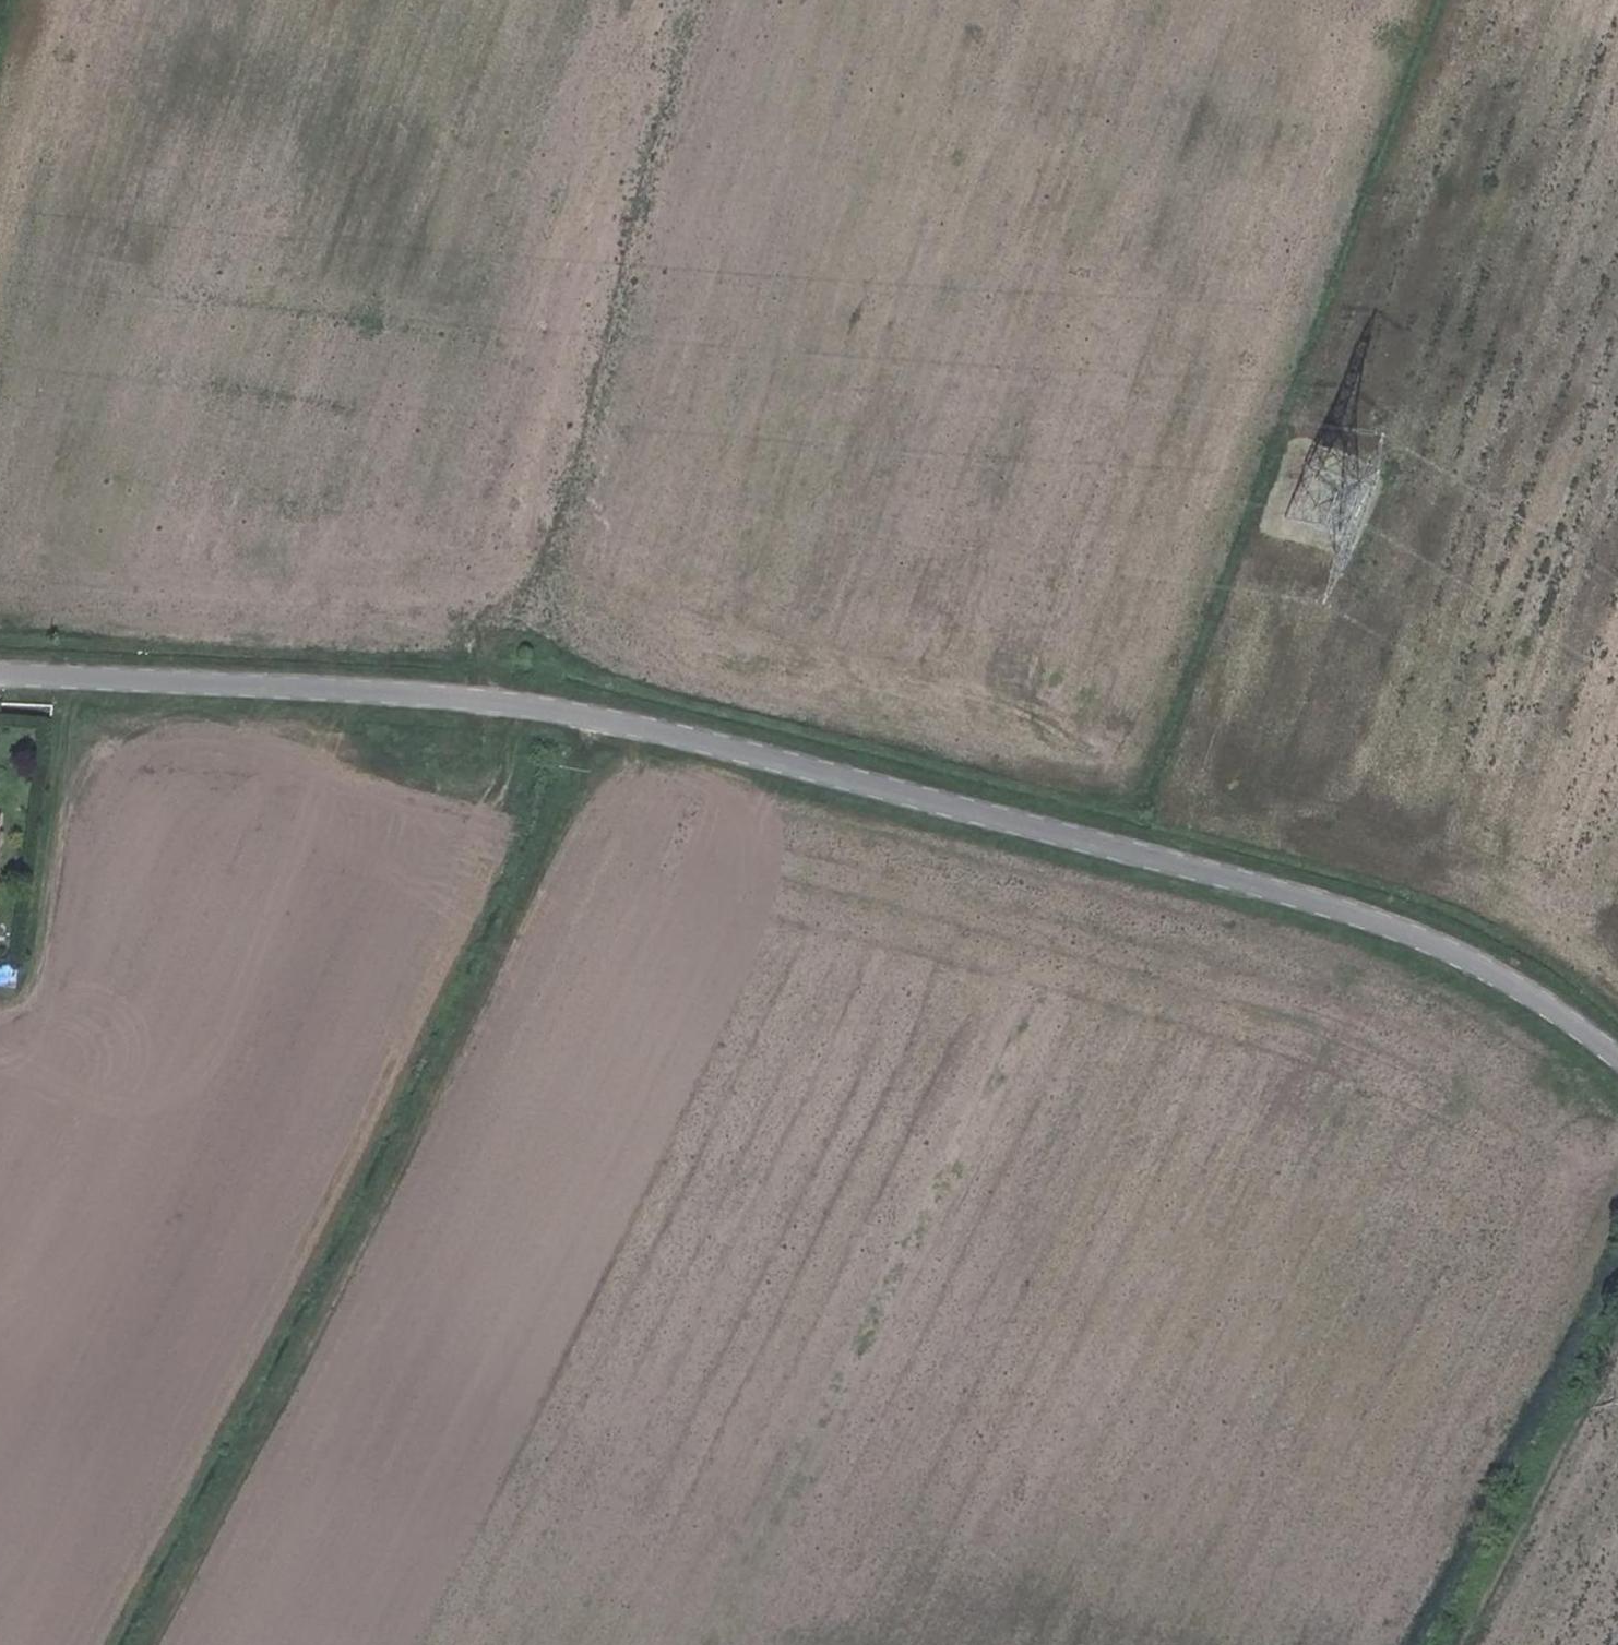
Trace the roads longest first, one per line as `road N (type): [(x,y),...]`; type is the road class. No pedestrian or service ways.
road 1 (residential): [(1617,1068),(1567,1027),(1423,938),(766,752),(492,694),(0,674)]

